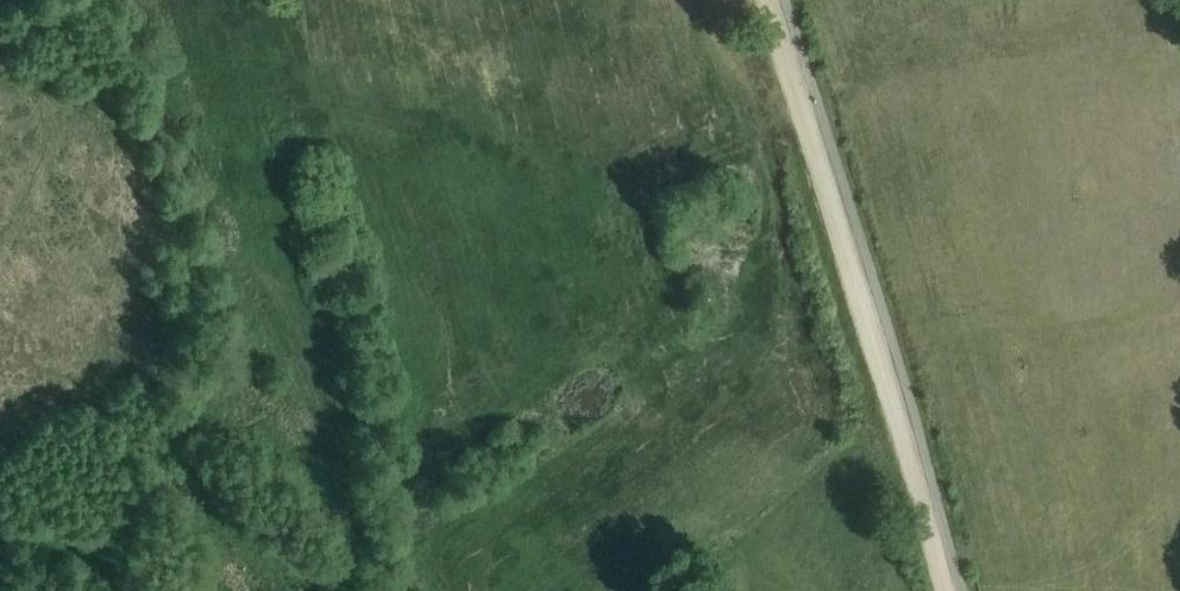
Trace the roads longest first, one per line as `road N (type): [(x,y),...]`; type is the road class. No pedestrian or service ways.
road 1 (track): [(943,590),(770,0)]

